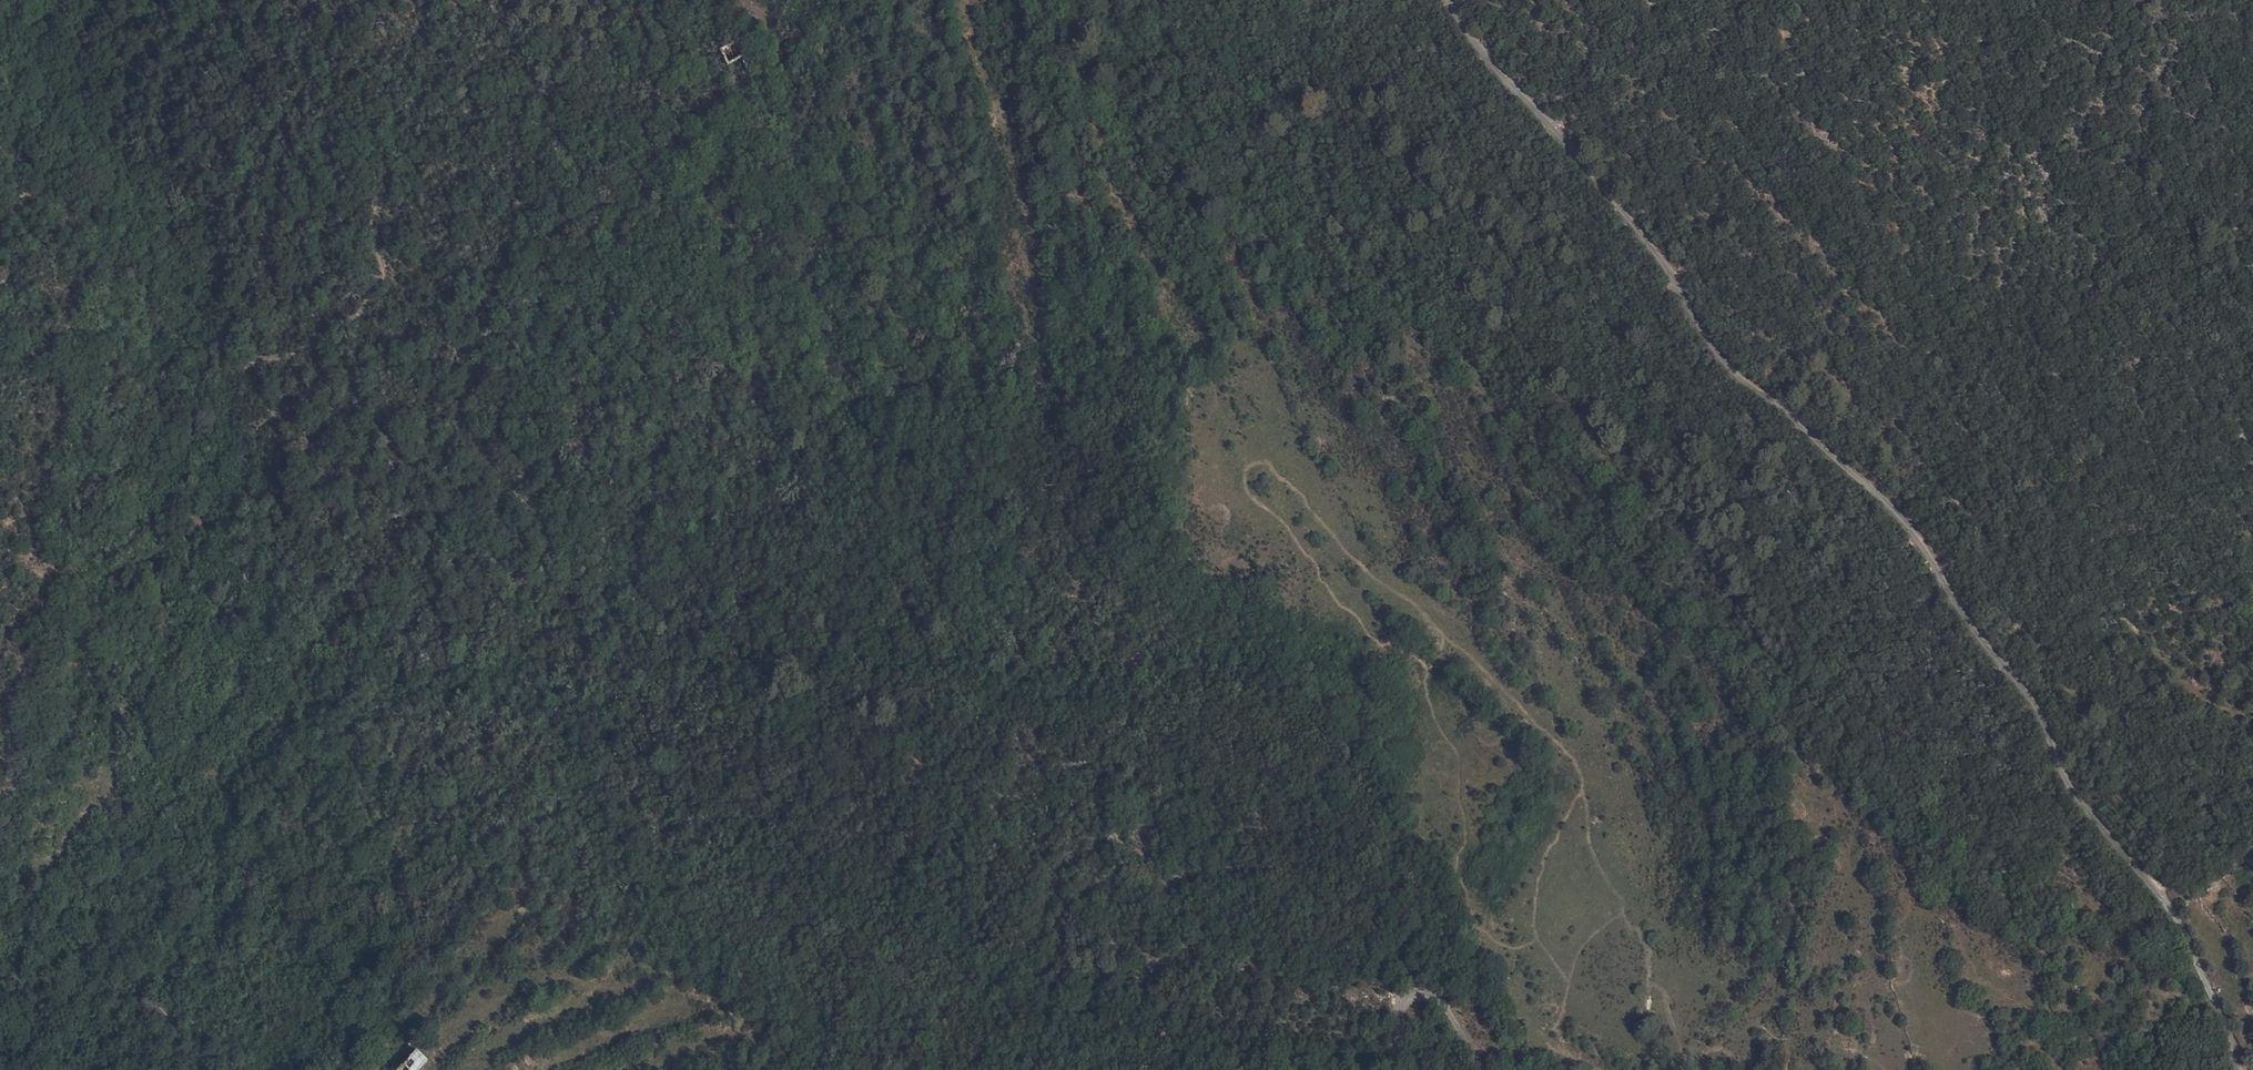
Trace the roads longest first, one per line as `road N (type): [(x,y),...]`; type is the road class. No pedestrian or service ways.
road 1 (unclassified): [(2244,1069),(2180,924),(2065,781),(2034,700),(1956,607),(1908,523),(1877,487),(1734,370),(1652,246),(1488,59),(1448,0)]
road 2 (unclassified): [(1481,1069),(1438,1005),(1418,998),(1399,1012),(1373,1069)]

